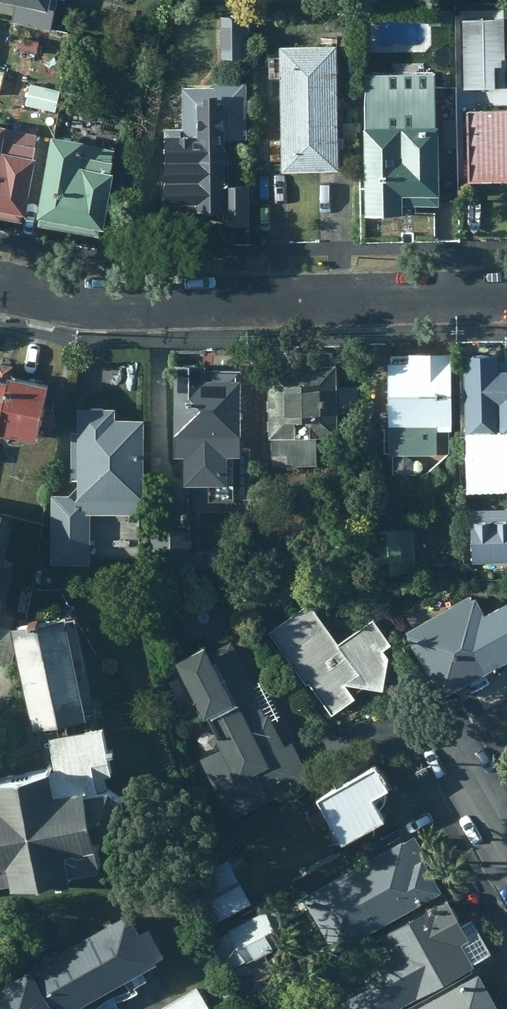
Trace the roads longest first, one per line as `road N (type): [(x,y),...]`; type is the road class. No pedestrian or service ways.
road 1 (residential): [(506,294),(112,305),(0,284)]

